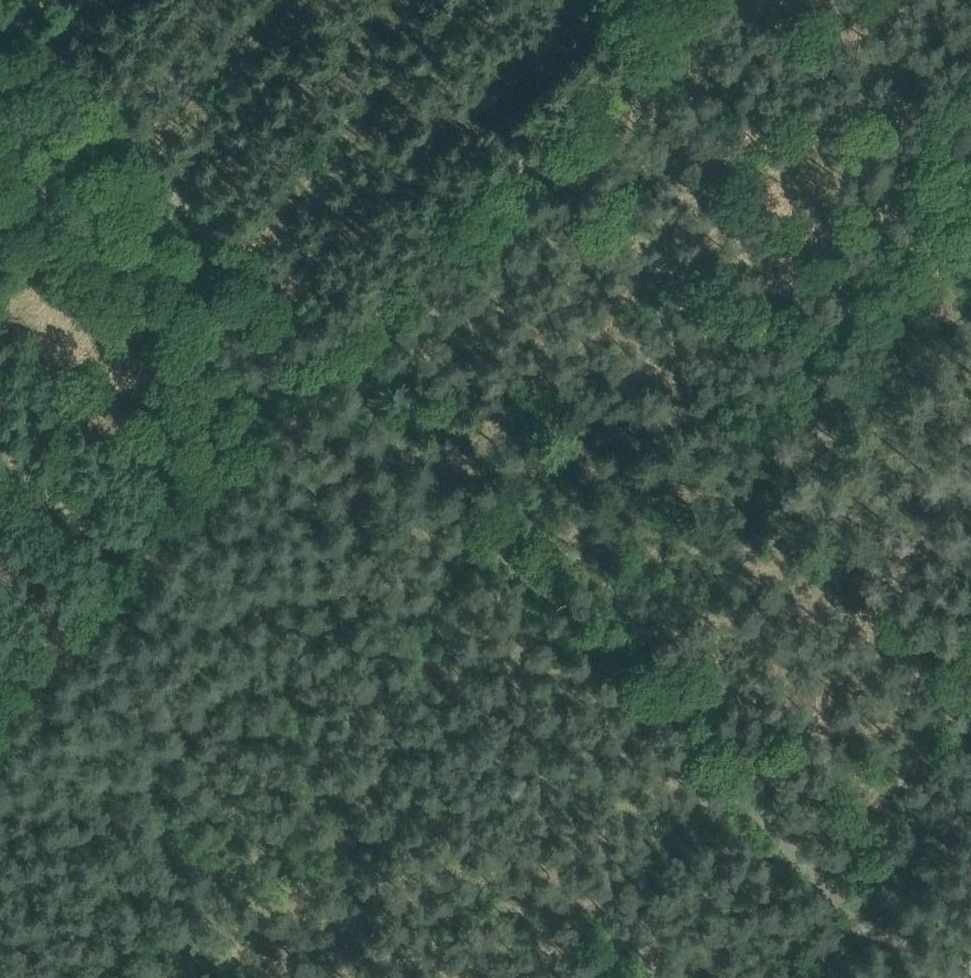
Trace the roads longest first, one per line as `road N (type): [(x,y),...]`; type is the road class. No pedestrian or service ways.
road 1 (track): [(338,366),(866,925)]
road 2 (track): [(687,0),(338,366)]
road 3 (track): [(0,728),(338,366)]
road 4 (track): [(0,11),(338,366)]
road 5 (track): [(866,925),(970,800)]

